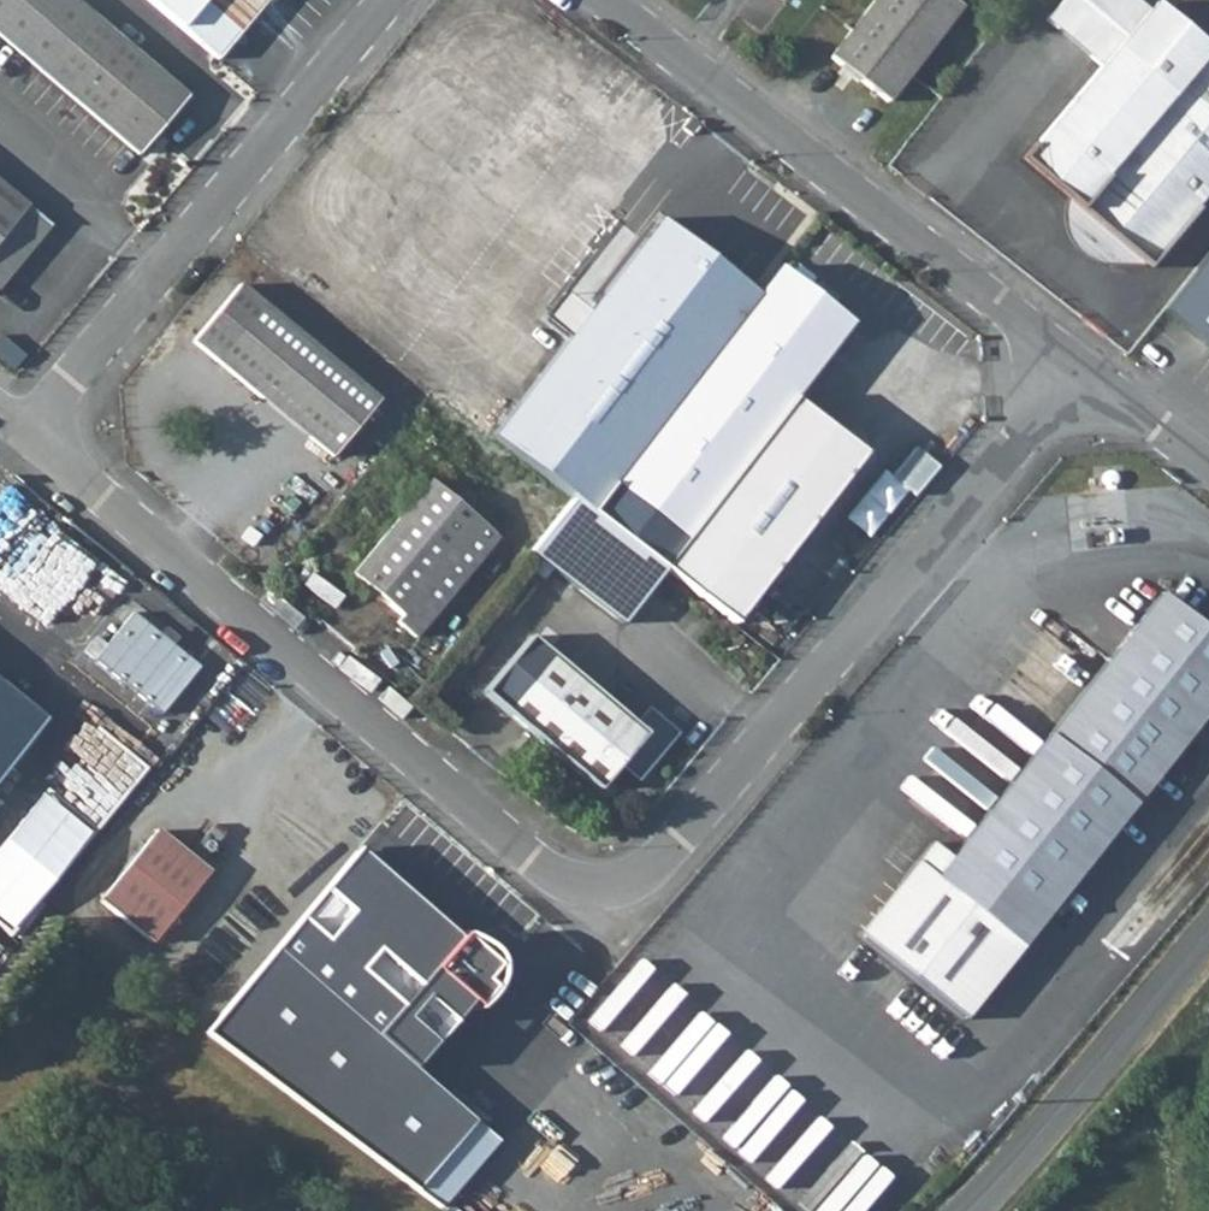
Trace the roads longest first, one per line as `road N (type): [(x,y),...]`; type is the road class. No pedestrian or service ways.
road 1 (unclassified): [(20,437),(526,859),(560,883),(591,888),(645,869),(678,838),(1077,369)]
road 2 (unclassified): [(1077,369),(599,0)]
road 3 (unclassified): [(20,437),(384,0)]
road 4 (tertiary): [(1208,931),(965,1210)]
road 5 (unclassified): [(1208,471),(1077,369)]

